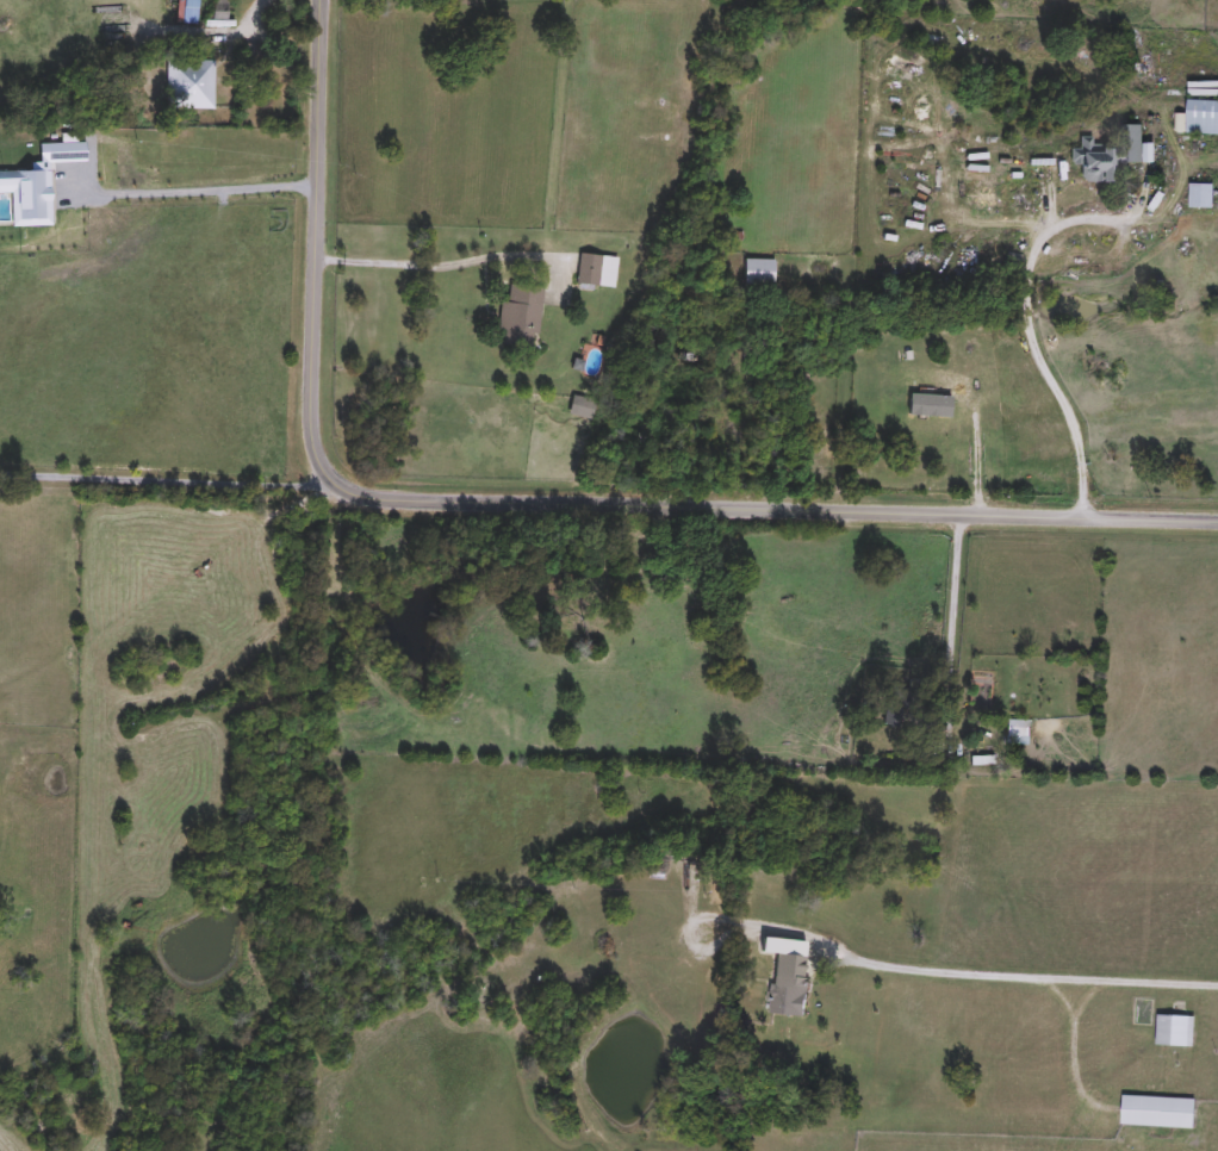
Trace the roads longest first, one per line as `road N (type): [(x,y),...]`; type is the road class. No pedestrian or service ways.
road 1 (residential): [(1217,524),(356,500),(319,473),(309,421),(316,0)]

